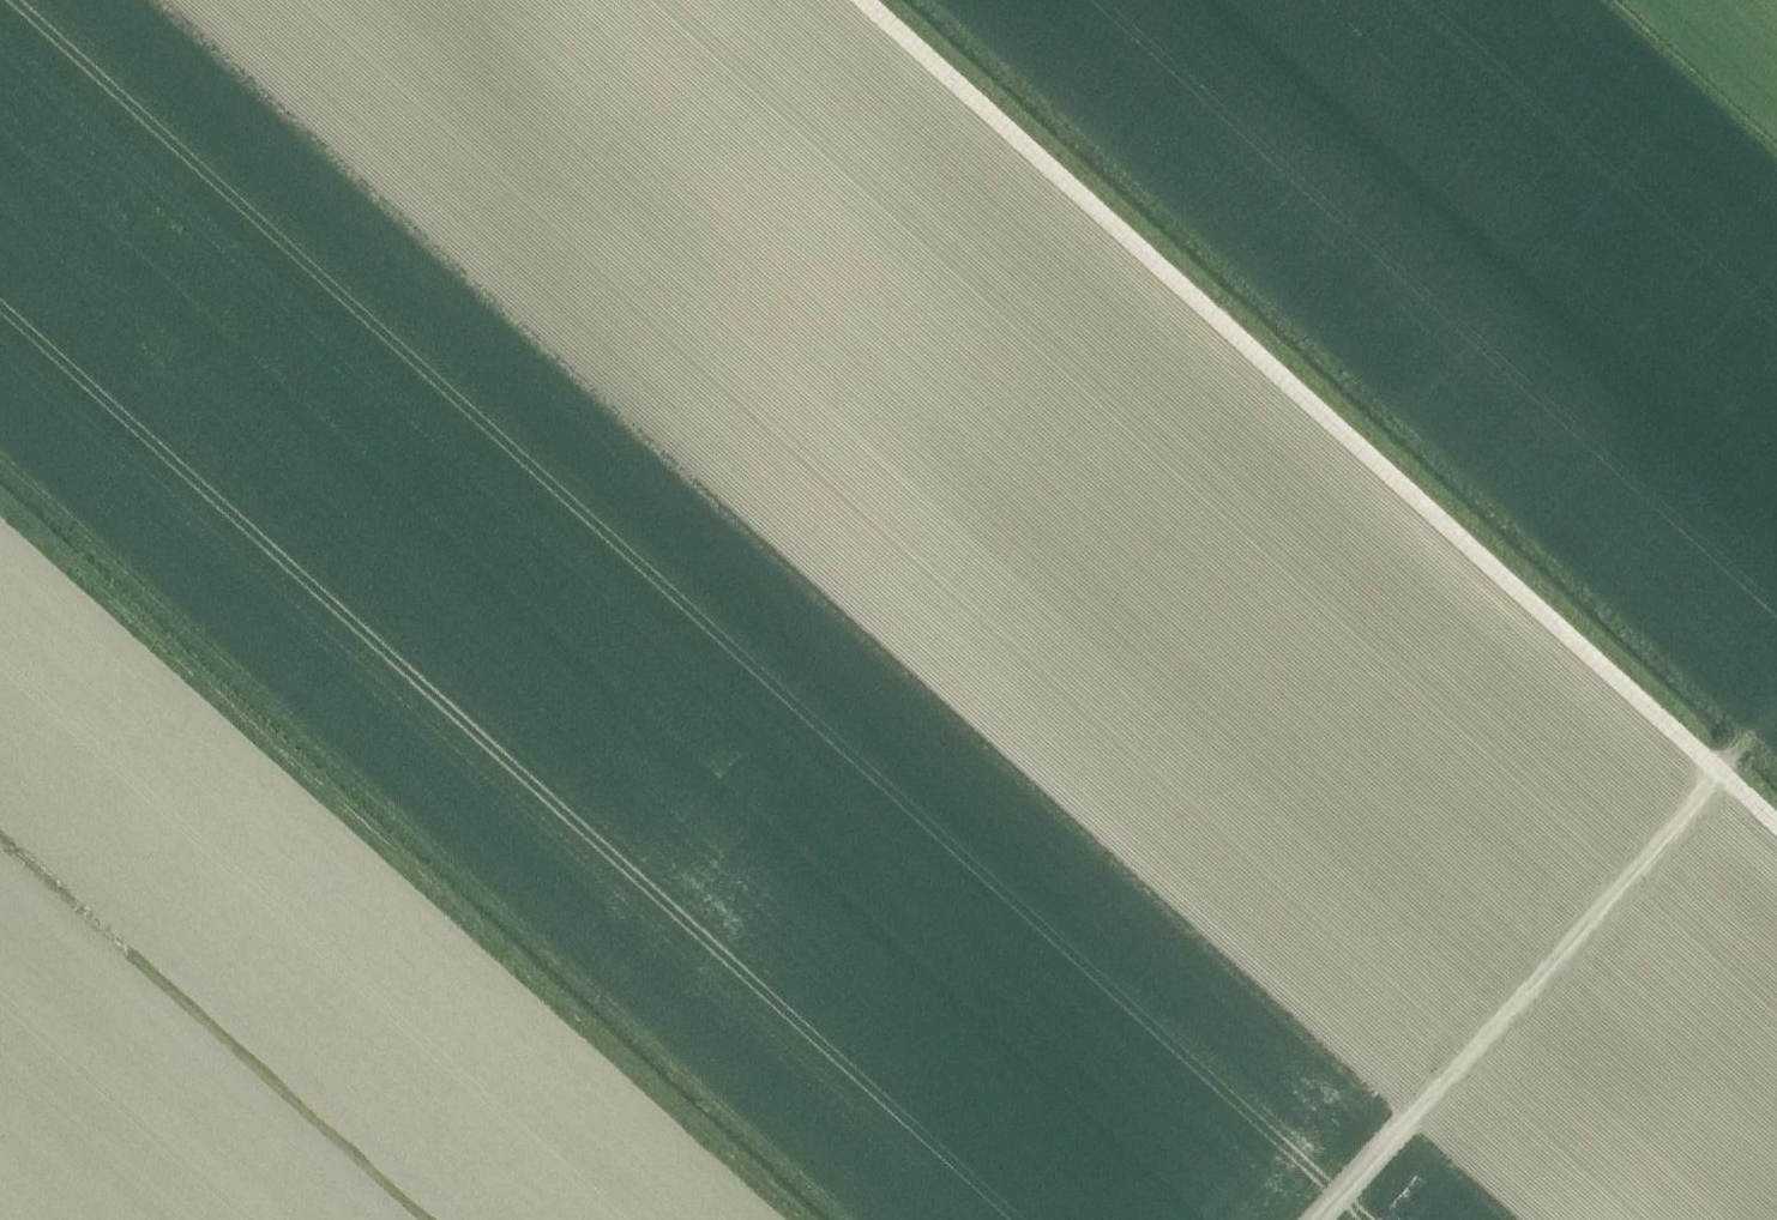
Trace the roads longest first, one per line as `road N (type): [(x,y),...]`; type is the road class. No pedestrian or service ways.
road 1 (track): [(863,0),(1776,821)]
road 2 (track): [(1723,772),(1319,1219)]

